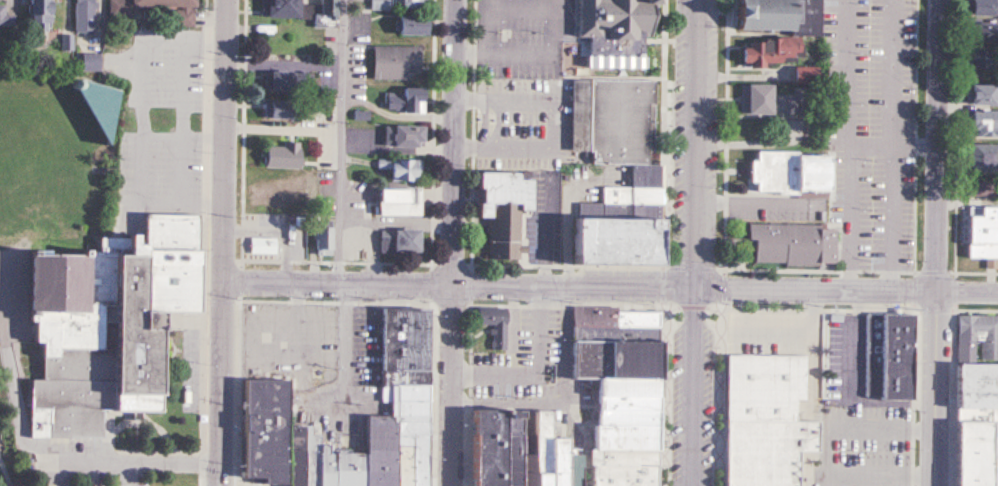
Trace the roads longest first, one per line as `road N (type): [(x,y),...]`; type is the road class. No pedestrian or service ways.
road 1 (residential): [(702,0),(691,485)]
road 2 (residential): [(933,485),(939,0)]
road 3 (residential): [(451,485),(457,0)]
road 4 (residential): [(220,485),(225,0)]
road 5 (residential): [(694,283),(223,276)]
road 6 (residential): [(997,292),(694,283)]

